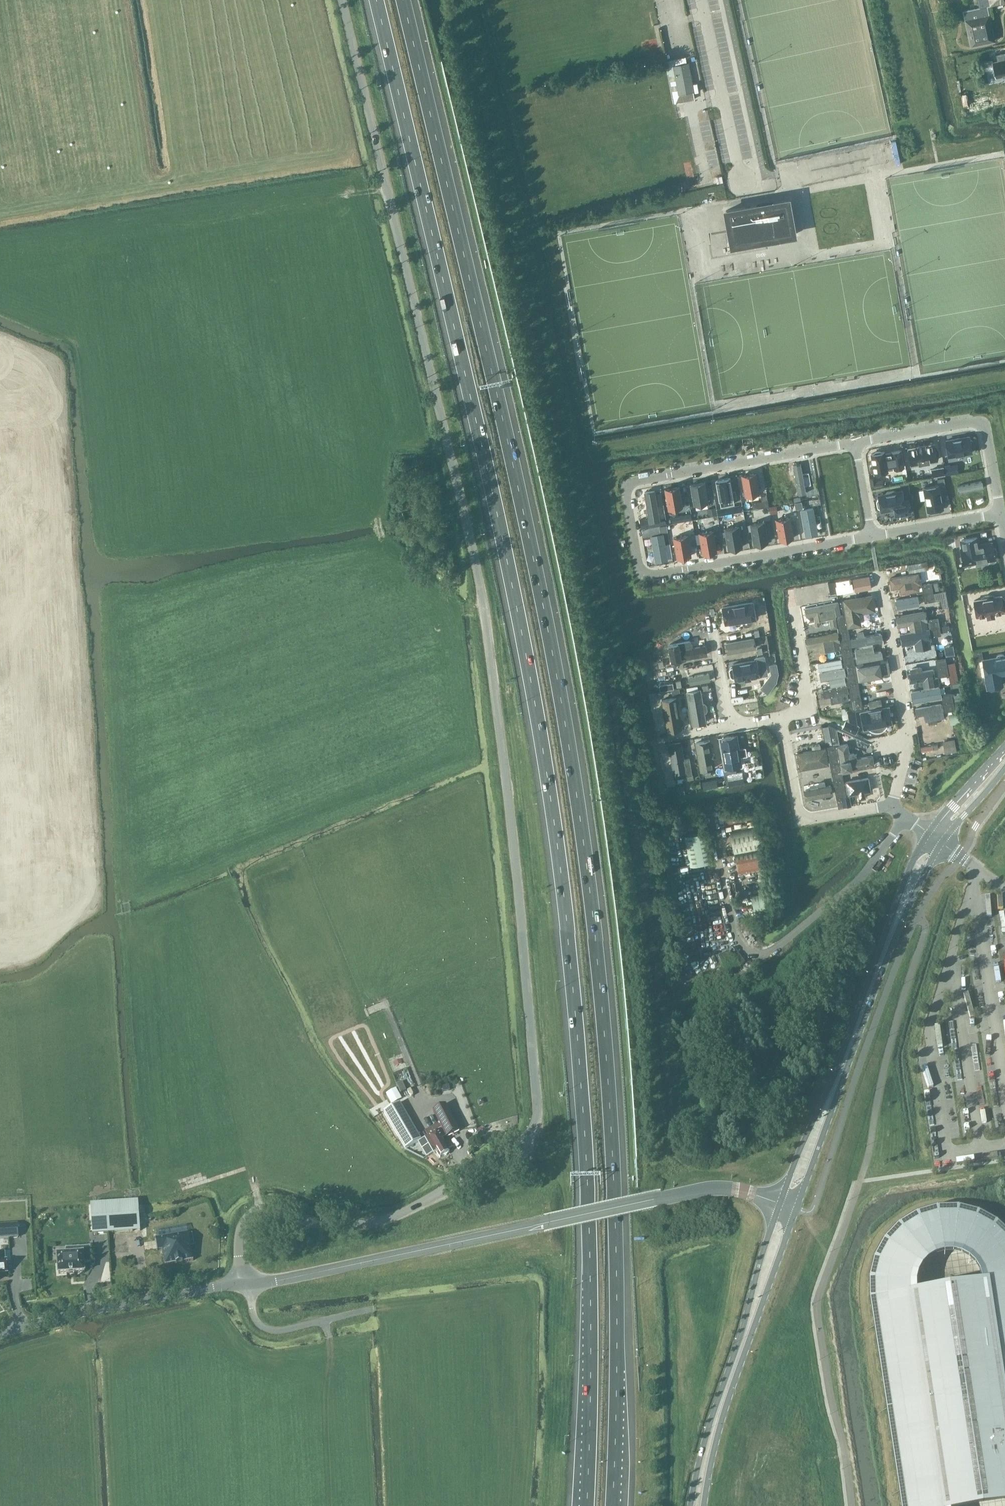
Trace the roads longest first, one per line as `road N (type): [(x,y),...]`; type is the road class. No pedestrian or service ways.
road 1 (unclassified): [(243,1282),(239,1235),(255,1212),(276,1210),(327,1226),(378,1222),(515,1146),(537,1119),(499,718),(475,560),(343,0)]
road 2 (motorway): [(377,0),(504,540),(568,921),(589,1175),(583,1505)]
road 3 (motorway): [(615,1505),(614,1150),(575,779),(537,571),(404,0)]
road 4 (residential): [(854,443),(629,484),(638,566),(652,574),(872,536)]
road 5 (tertiary): [(243,1282),(705,1190),(739,1190),(780,1203)]
road 6 (track): [(897,1505),(867,1268),(889,1230),(930,1205),(960,1204),(1004,1224)]
road 7 (tertiary): [(931,835),(910,867),(780,1203)]
road 8 (tertiary): [(797,1209),(882,972),(942,842)]
road 9 (unclassified): [(906,817),(860,878),(757,962),(736,939),(722,861)]
road 10 (tertiary): [(780,1203),(691,1505)]
road 11 (tertiary): [(704,1505),(720,1423),(797,1209)]
road 12 (tertiary): [(0,1336),(243,1282)]
road 13 (residential): [(1001,515),(979,422),(854,443)]
road 14 (residential): [(892,805),(800,814),(781,718)]
road 15 (residential): [(908,740),(878,574)]
road 16 (residential): [(872,536),(1001,515)]
road 17 (residential): [(781,718),(806,692),(793,611)]

